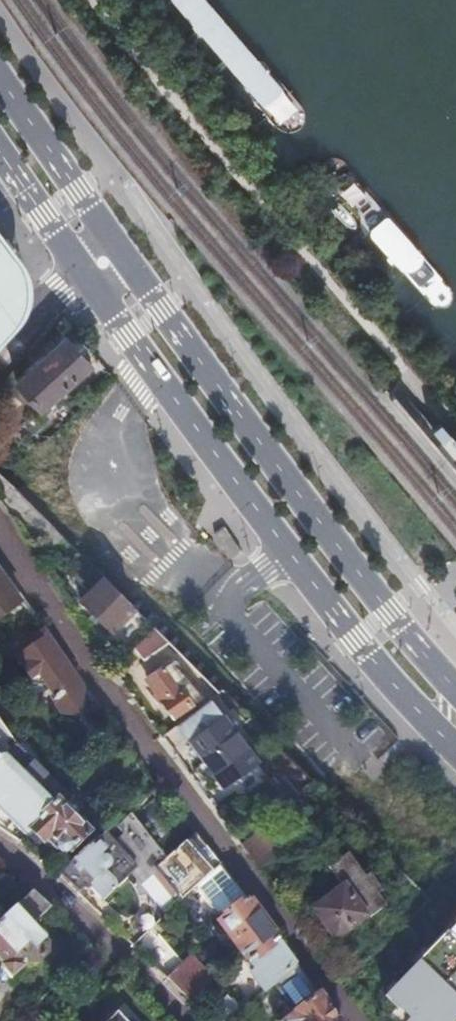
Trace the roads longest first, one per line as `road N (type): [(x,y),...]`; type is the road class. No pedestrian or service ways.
road 1 (residential): [(346,1020),(110,704),(0,540)]
road 2 (primary): [(85,275),(358,642),(443,705)]
road 3 (primary): [(443,705),(392,615),(121,248)]
road 4 (residential): [(0,857),(181,1020)]
road 5 (primary): [(121,248),(0,78)]
road 6 (primary): [(0,154),(85,275)]

